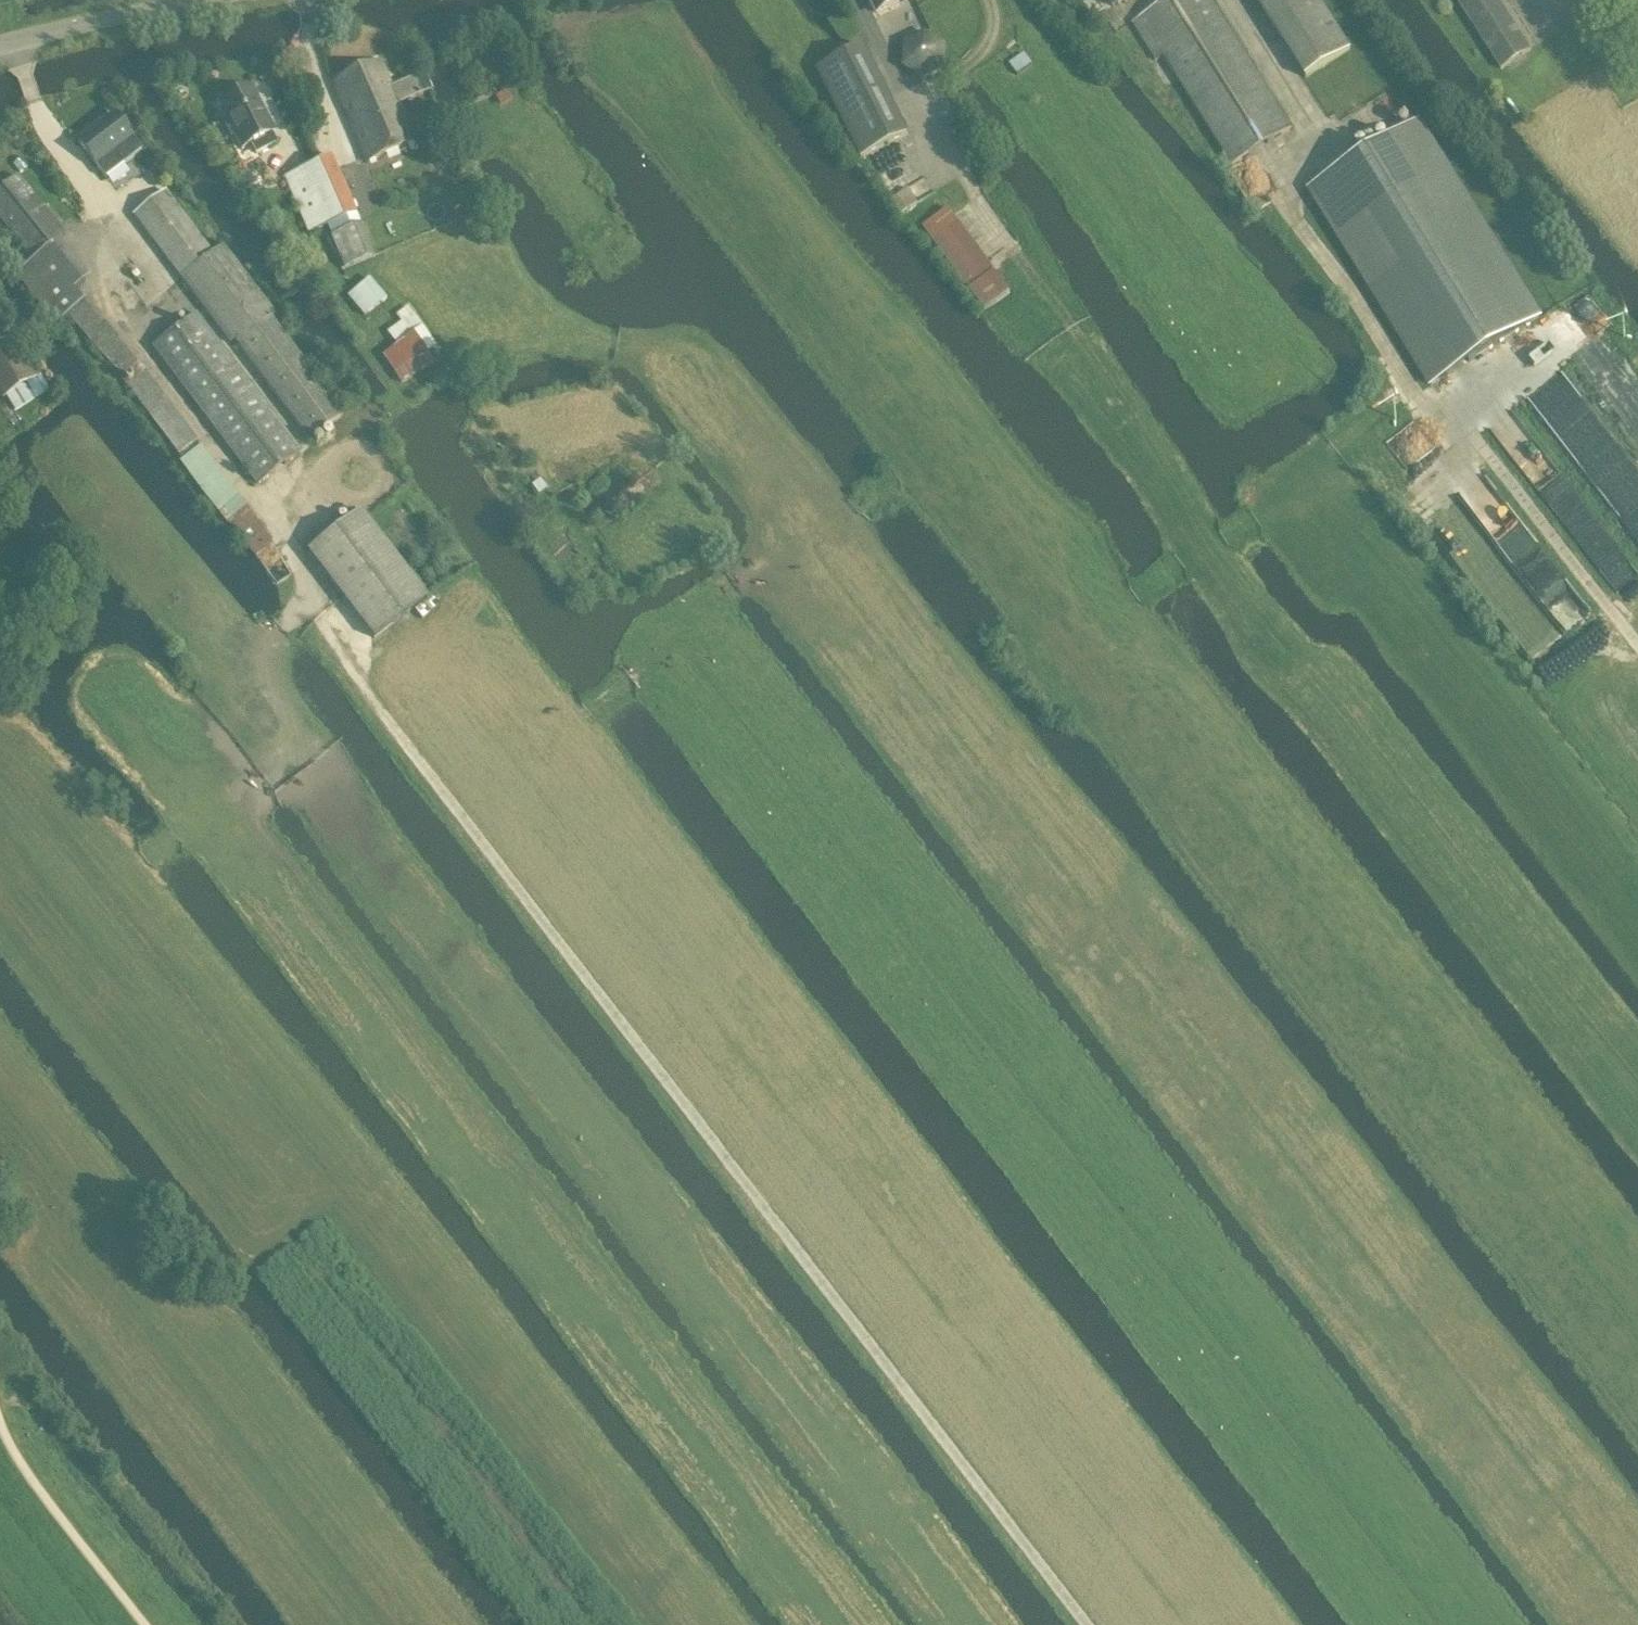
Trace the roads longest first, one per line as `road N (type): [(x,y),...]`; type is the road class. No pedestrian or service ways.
road 1 (track): [(120,236),(111,273),(120,322),(269,516),(356,679),(1086,1624)]
road 2 (track): [(1385,116),(1270,178),(1365,307),(1418,404),(1496,464),(1637,644)]
road 3 (unclassified): [(0,43),(213,0)]

